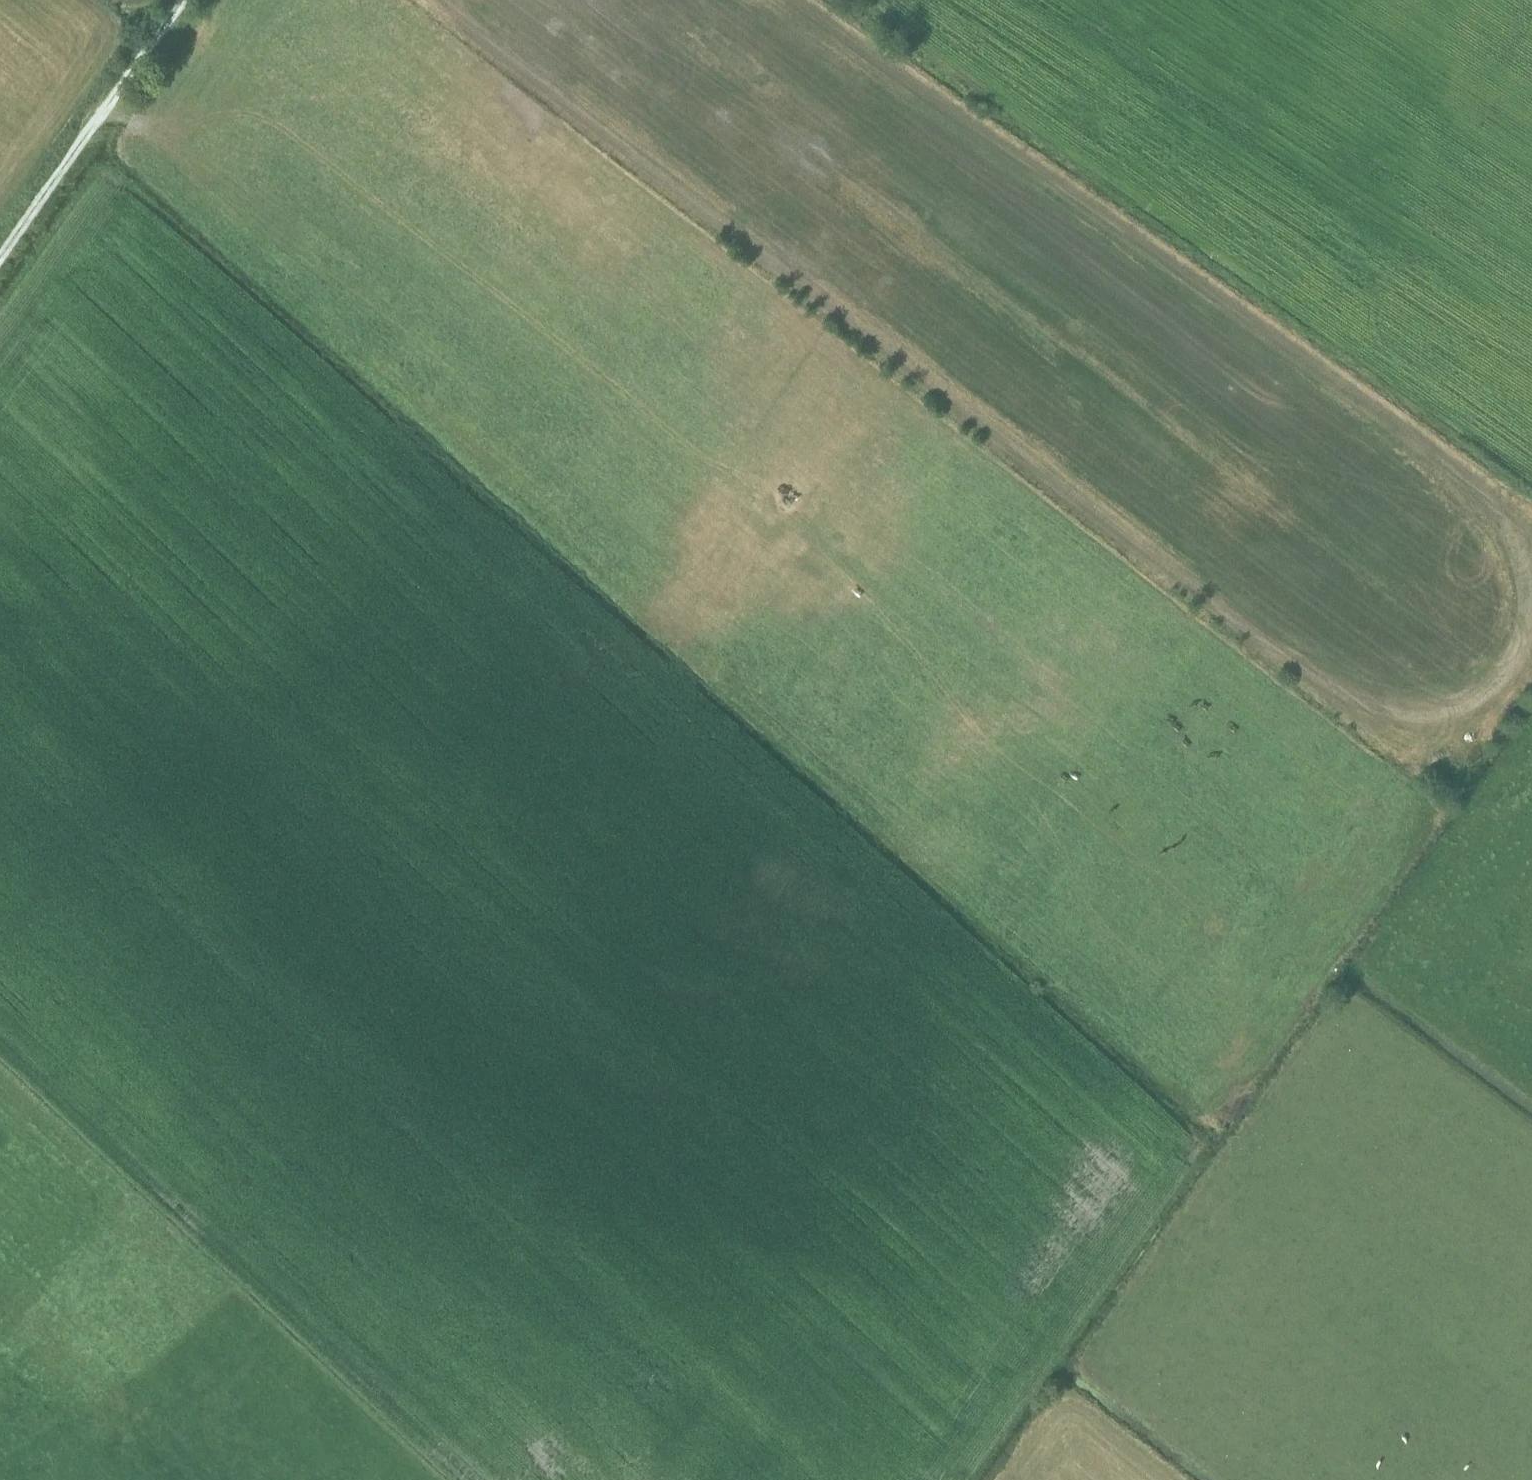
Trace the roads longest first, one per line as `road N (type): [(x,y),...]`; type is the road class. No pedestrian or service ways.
road 1 (track): [(186,0),(0,261)]

